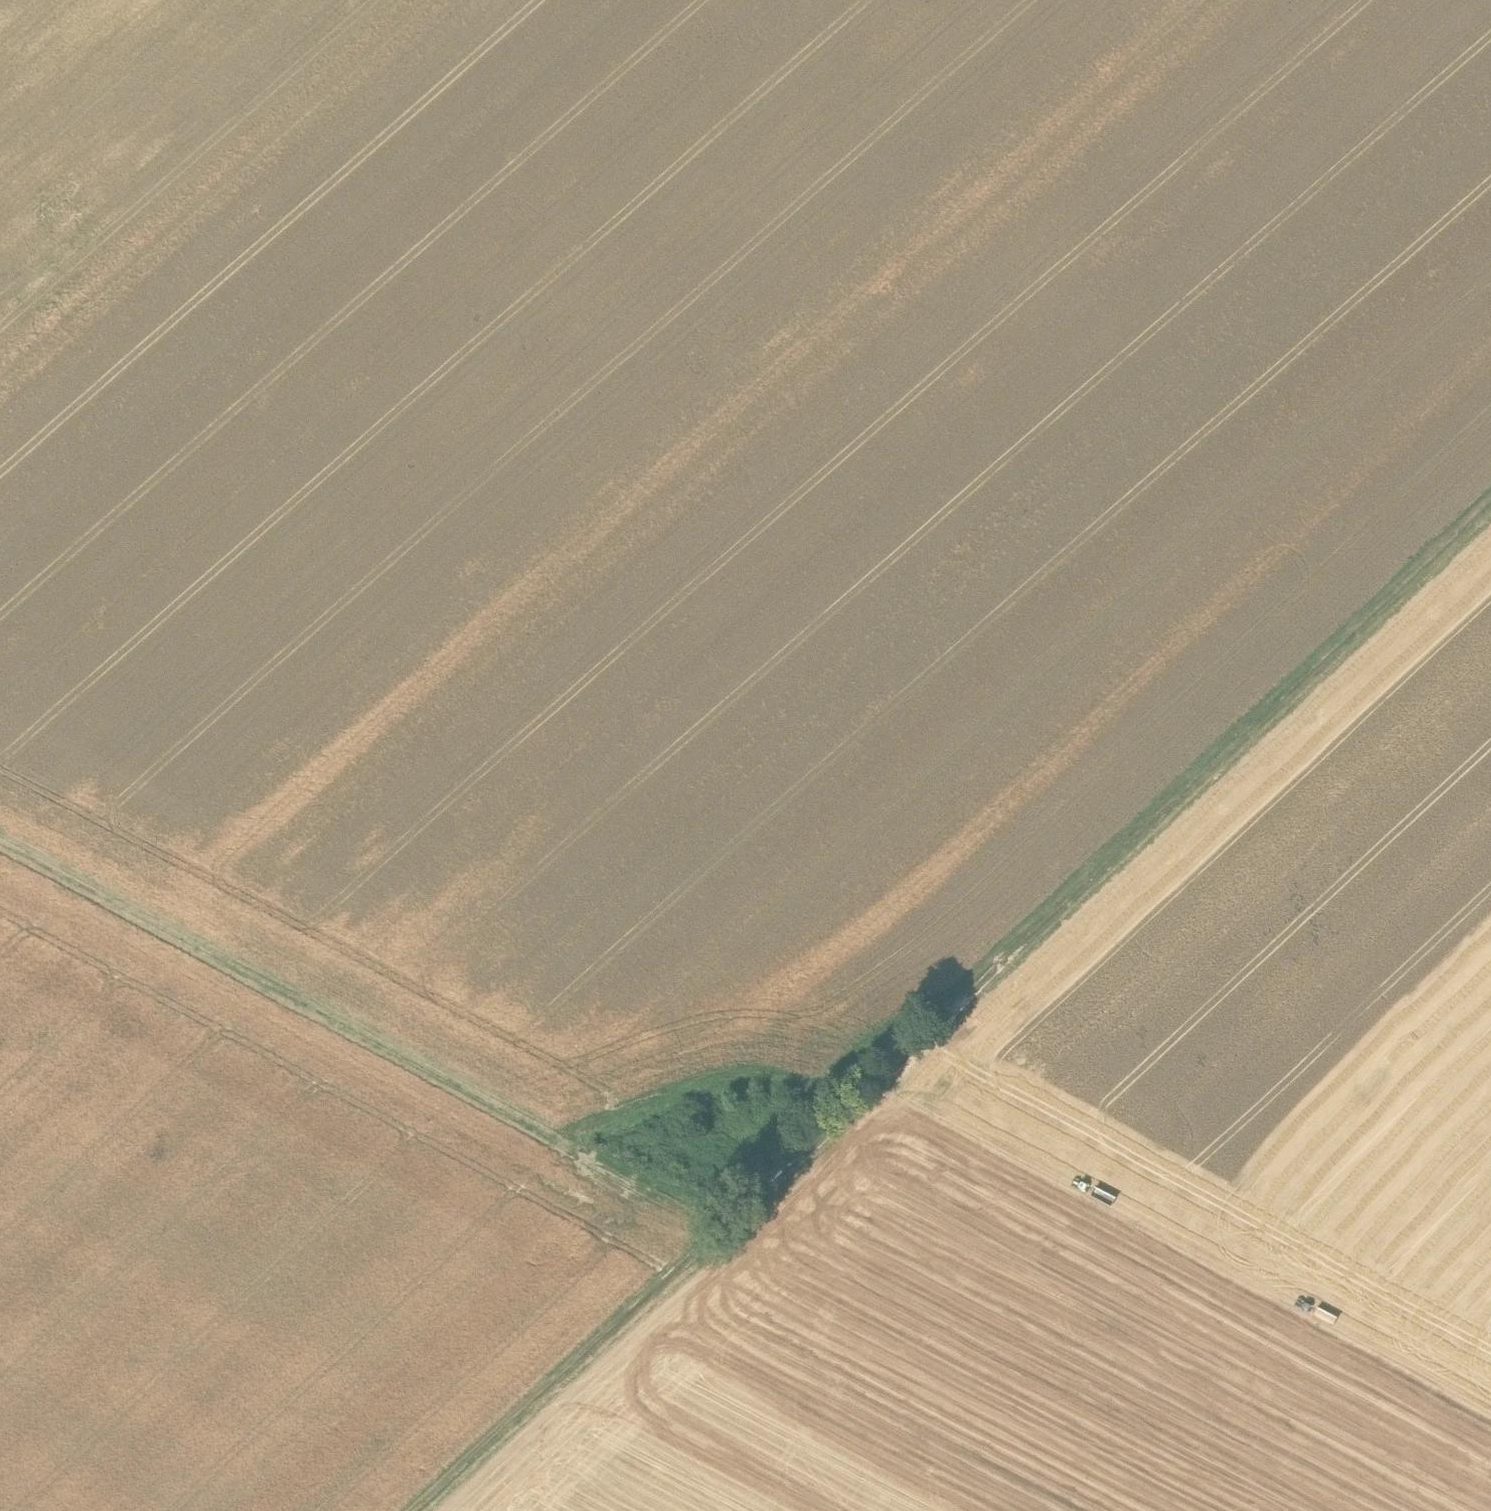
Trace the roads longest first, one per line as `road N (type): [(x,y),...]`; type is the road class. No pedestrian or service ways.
road 1 (track): [(1490,501),(421,1510)]
road 2 (track): [(720,1230),(0,838)]

